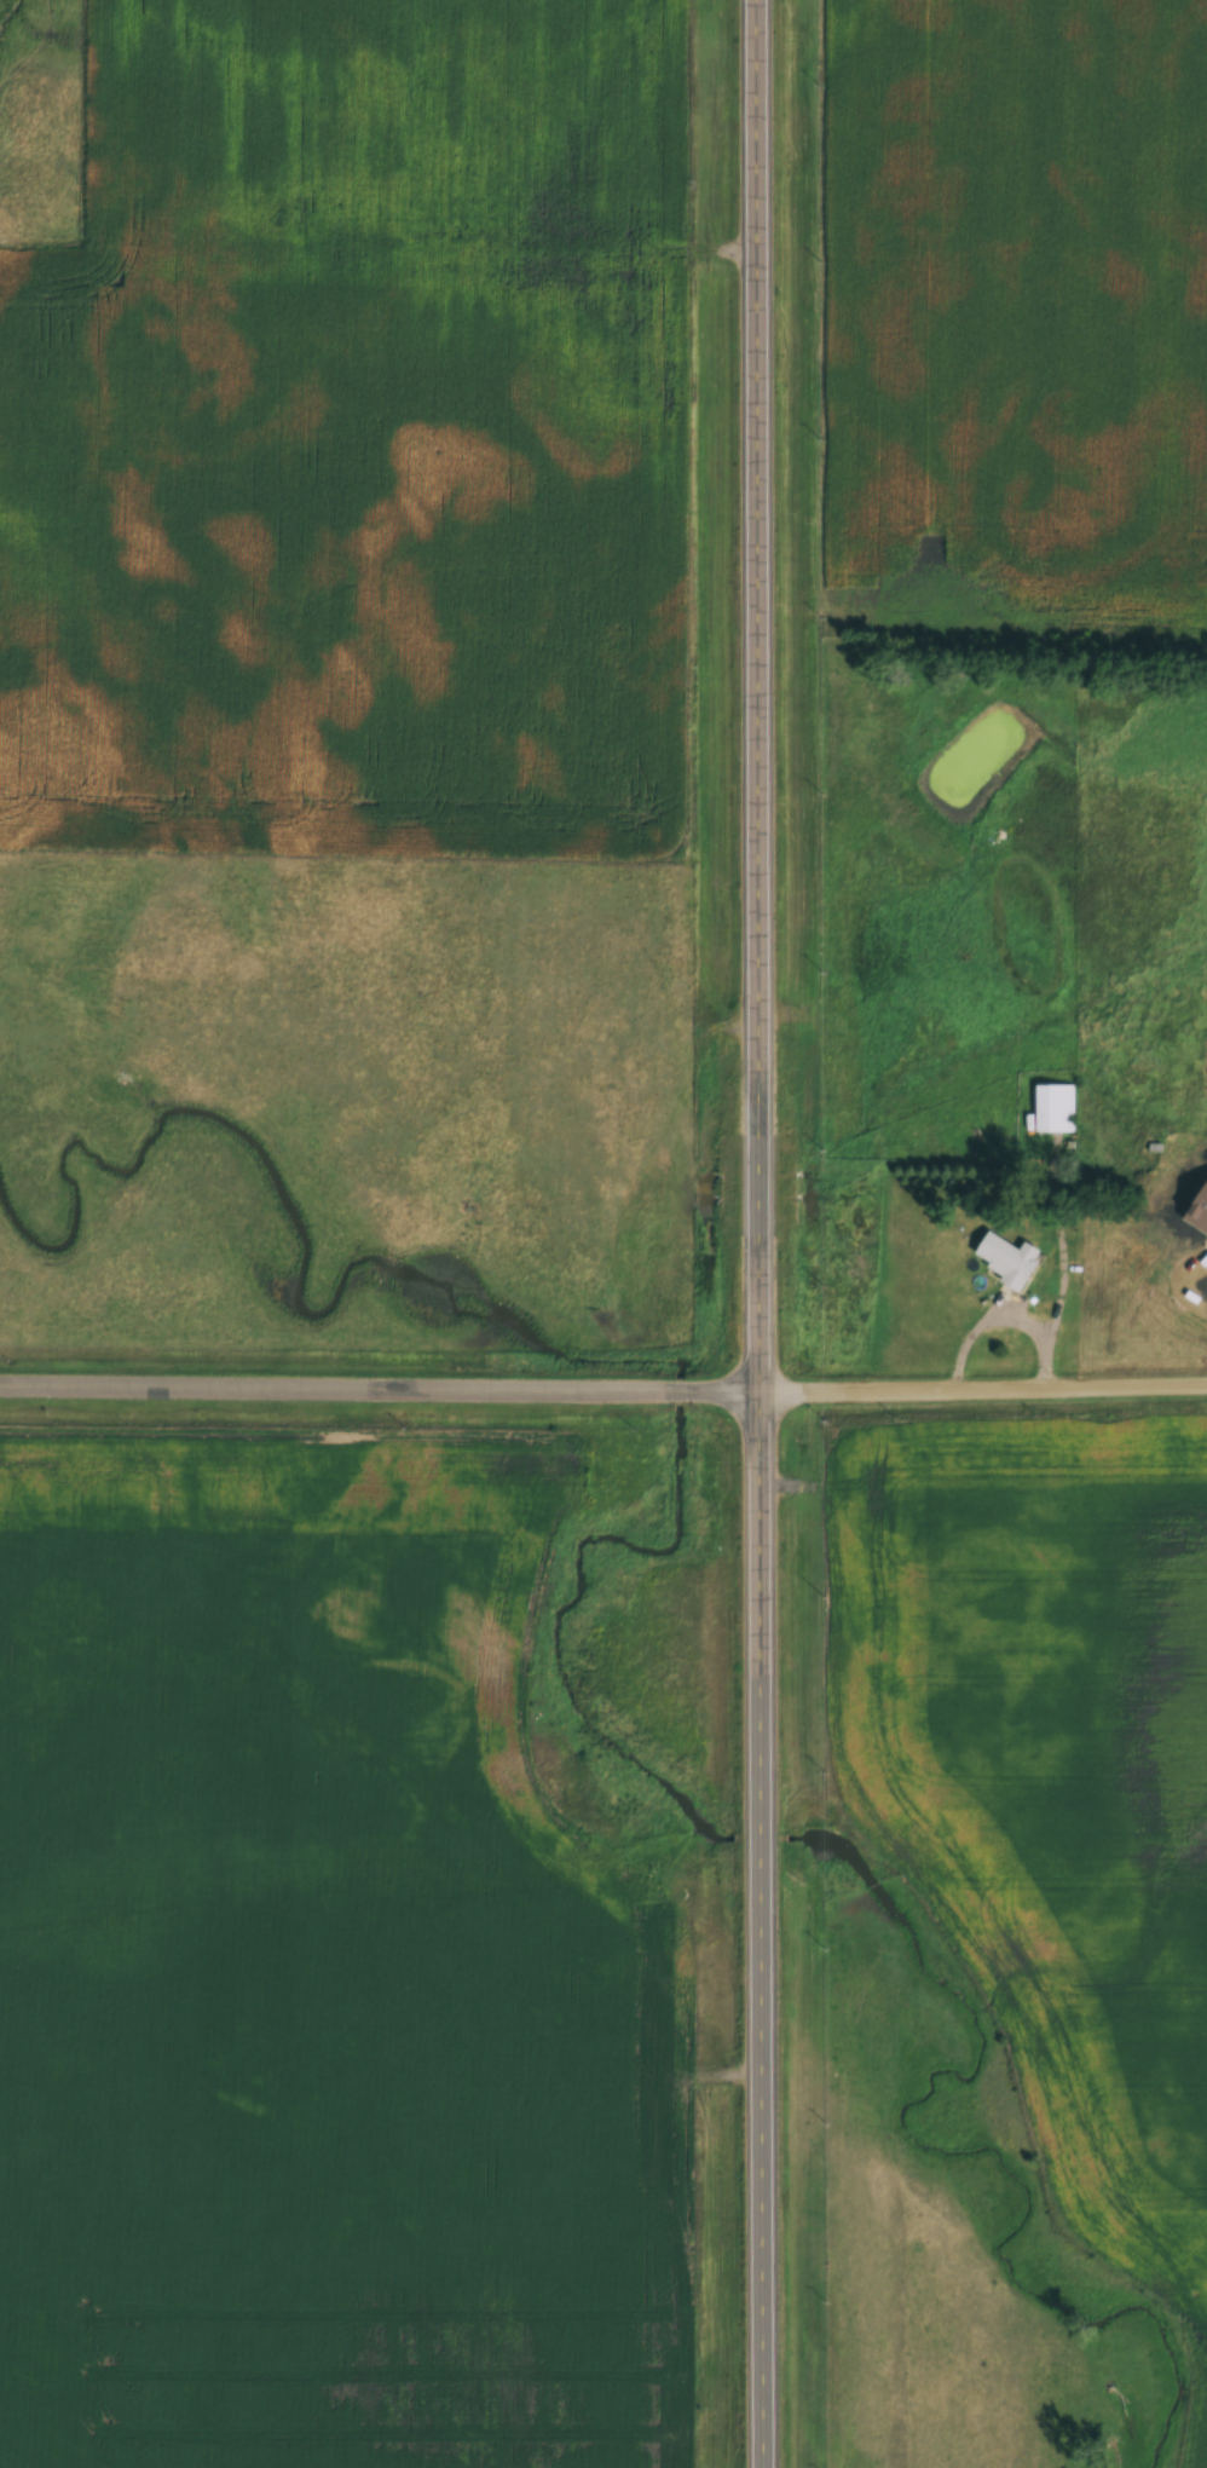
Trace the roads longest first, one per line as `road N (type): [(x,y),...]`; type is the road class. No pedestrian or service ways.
road 1 (primary): [(769,2467),(764,0)]
road 2 (residential): [(0,1388),(767,1390),(1206,1381)]

